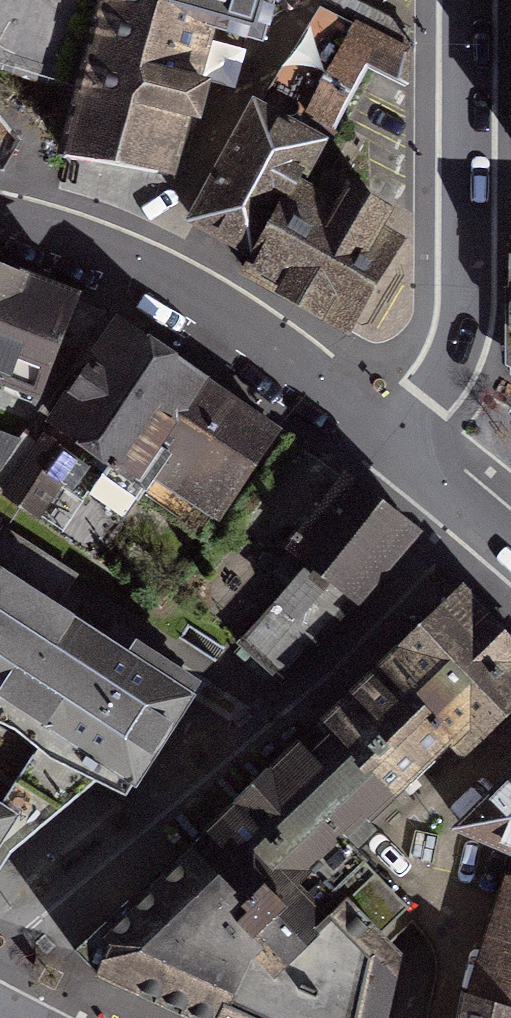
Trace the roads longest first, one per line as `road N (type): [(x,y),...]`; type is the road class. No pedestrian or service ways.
road 1 (residential): [(395,457),(445,395),(466,314),(471,0)]
road 2 (residential): [(0,212),(142,261),(395,457)]
road 3 (residential): [(510,562),(395,457)]

